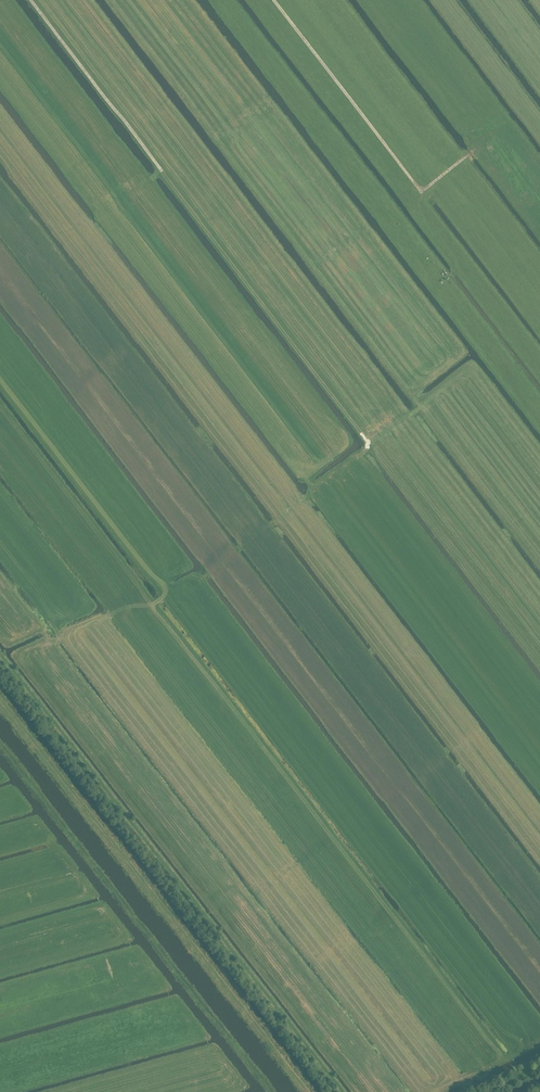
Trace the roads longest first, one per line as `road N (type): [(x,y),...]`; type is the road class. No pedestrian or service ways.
road 1 (track): [(274,0),(422,191),(473,151)]
road 2 (track): [(419,188),(424,221),(539,374)]
road 3 (track): [(31,0),(162,171)]

